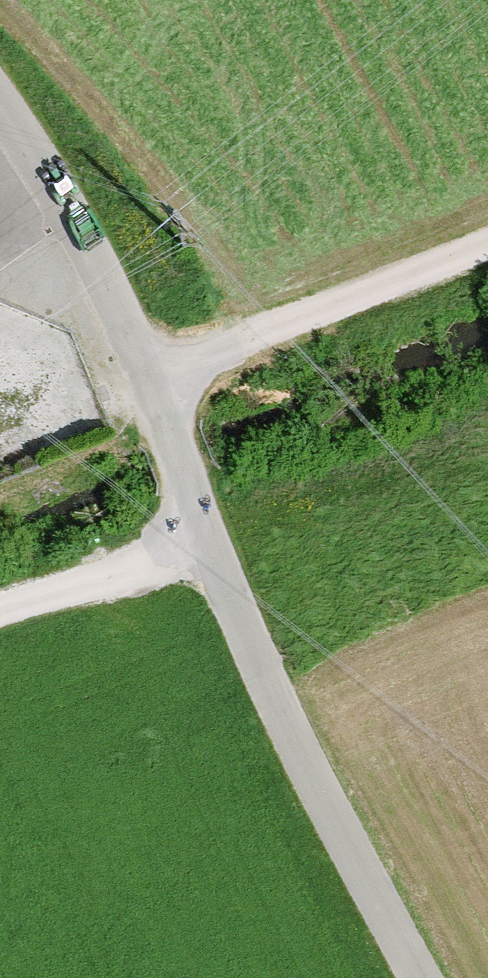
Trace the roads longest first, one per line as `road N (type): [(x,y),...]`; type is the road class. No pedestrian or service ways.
road 1 (unclassified): [(419,977),(343,842),(219,570),(139,344),(0,105)]
road 2 (track): [(152,382),(487,246)]
road 3 (track): [(207,538),(0,611)]

